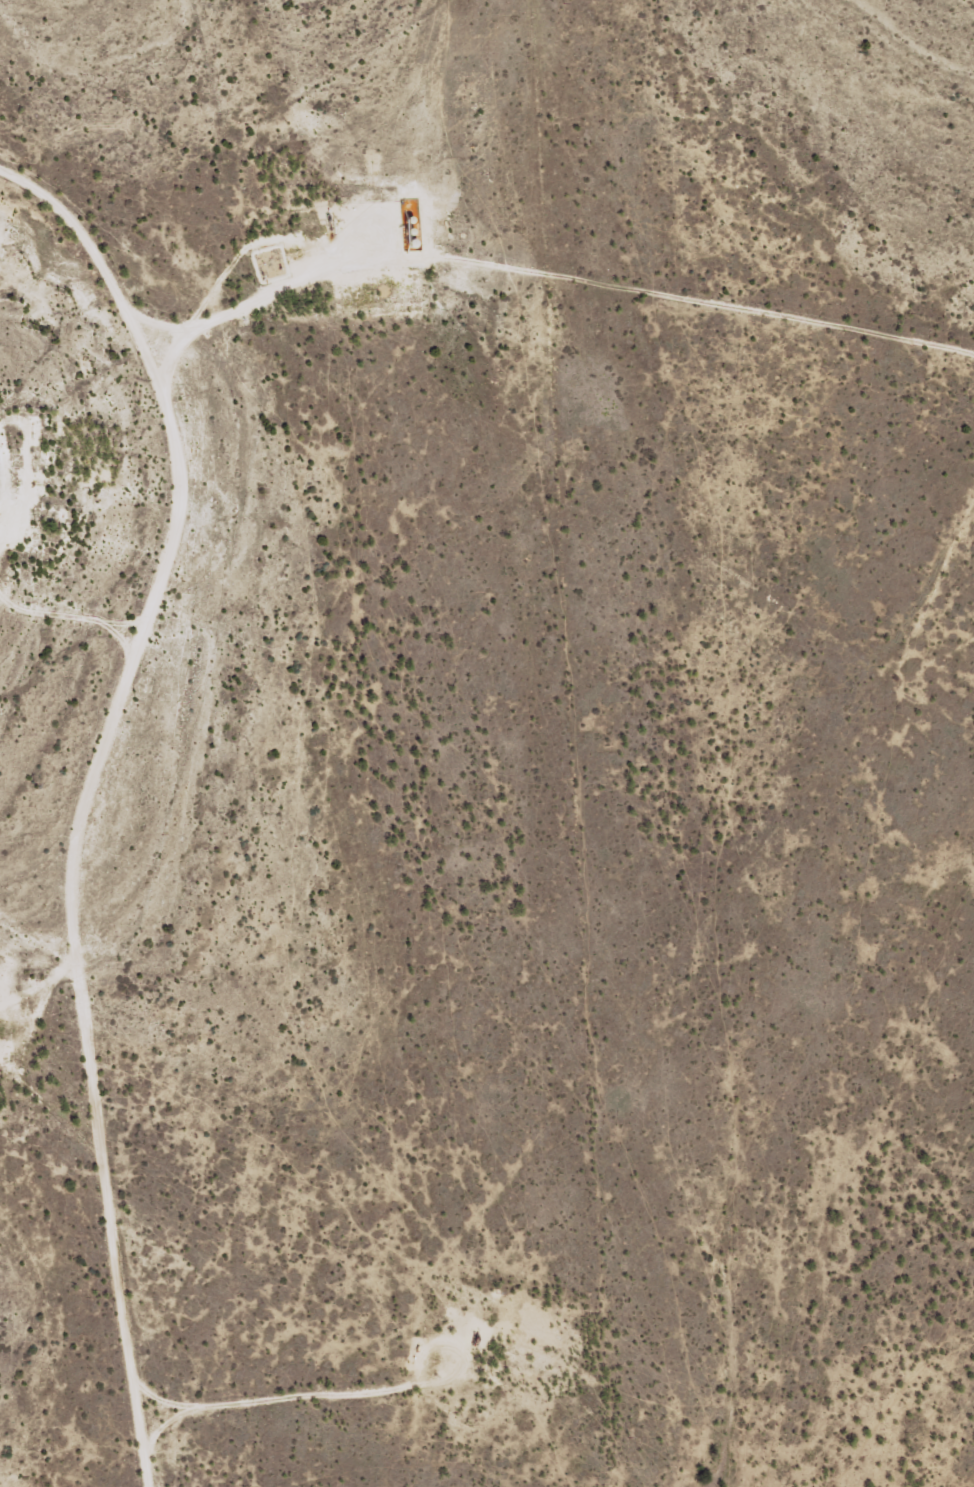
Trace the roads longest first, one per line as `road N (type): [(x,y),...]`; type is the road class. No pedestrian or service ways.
road 1 (track): [(0,166),(106,275),(183,421),(183,562),(103,863),(98,1024),(141,1486)]
road 2 (track): [(232,1486),(195,1391),(151,1127),(98,1024)]

